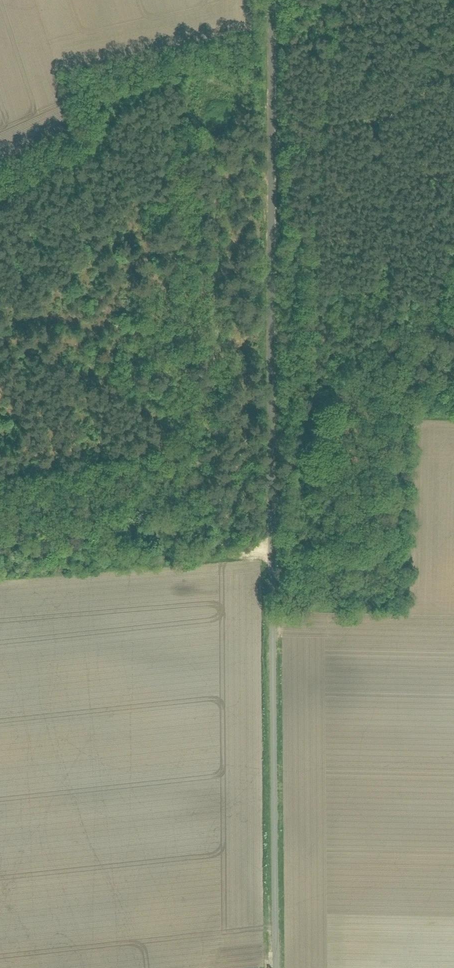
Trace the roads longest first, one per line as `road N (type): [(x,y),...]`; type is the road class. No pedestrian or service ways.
road 1 (unclassified): [(276,967),(271,0)]

